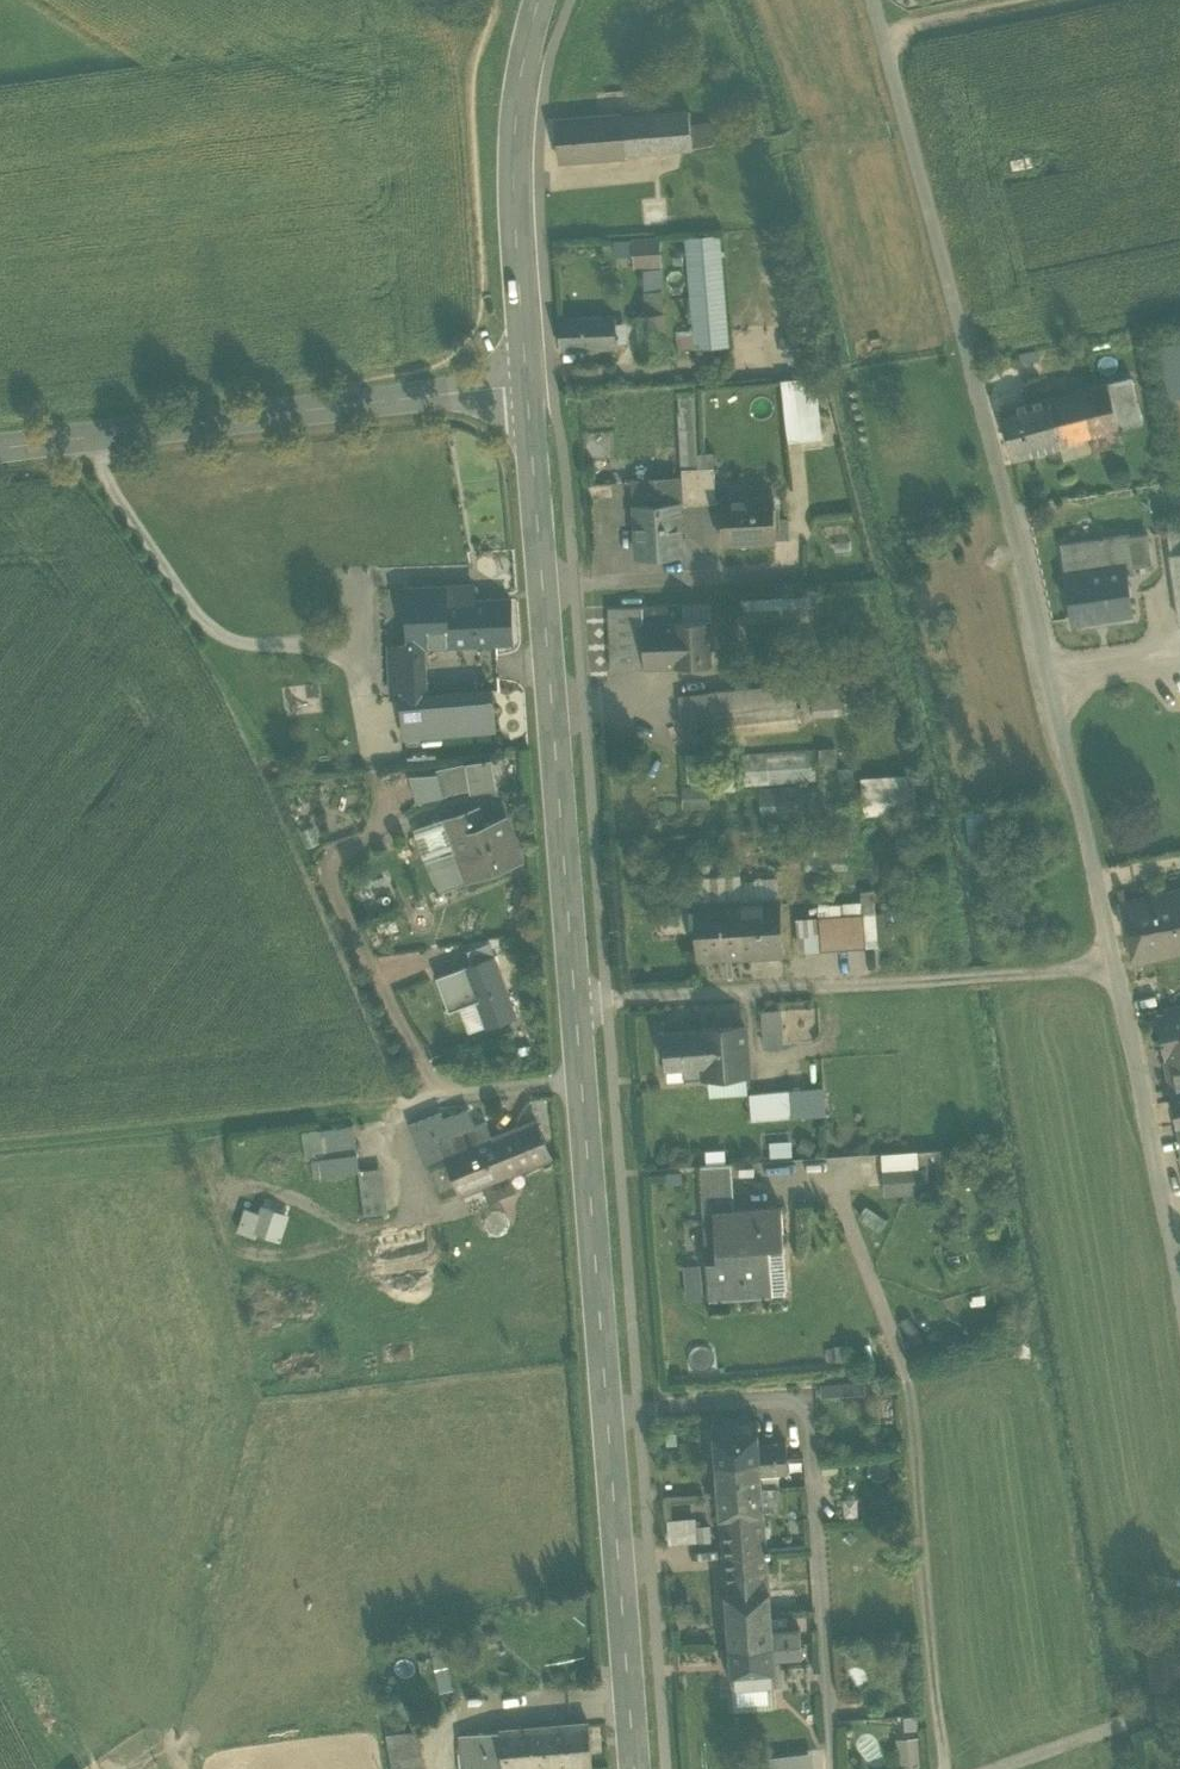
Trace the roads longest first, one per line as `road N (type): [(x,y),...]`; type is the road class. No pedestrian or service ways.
road 1 (secondary): [(529,379),(637,1768)]
road 2 (residential): [(1179,1277),(1117,957),(876,0)]
road 3 (track): [(0,1142),(583,1073)]
road 4 (tertiary): [(0,442),(529,379)]
road 5 (track): [(369,635),(245,637),(208,617),(84,432)]
road 6 (secondary): [(541,0),(527,47),(520,175),(529,379)]

